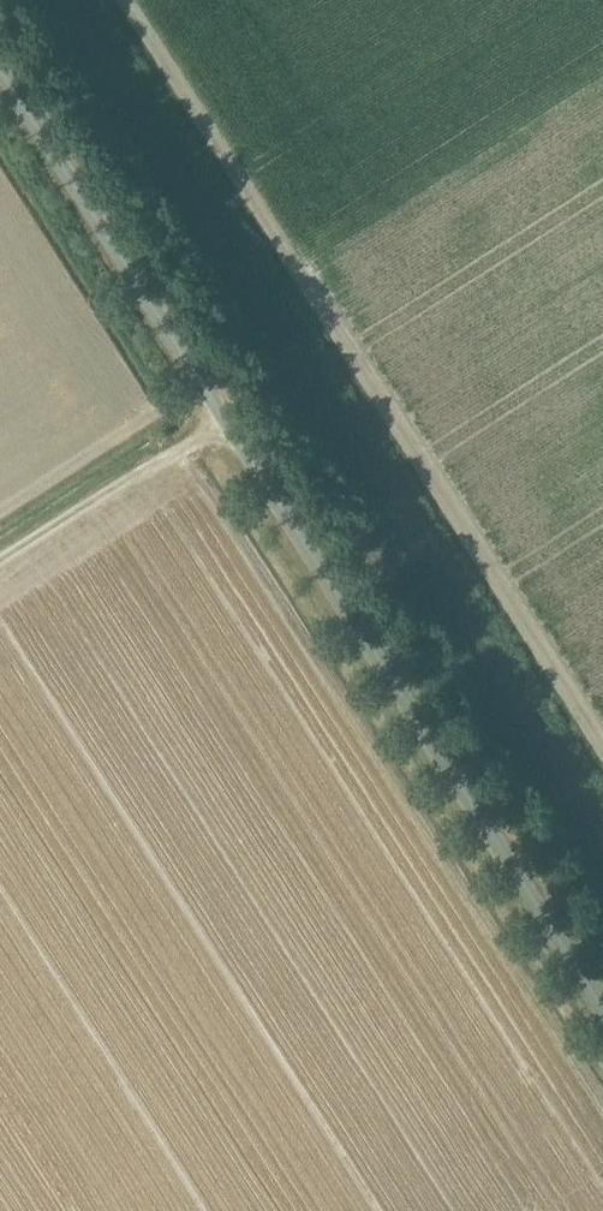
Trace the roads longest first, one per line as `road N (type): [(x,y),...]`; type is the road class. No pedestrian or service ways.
road 1 (unclassified): [(602,1007),(0,68)]

